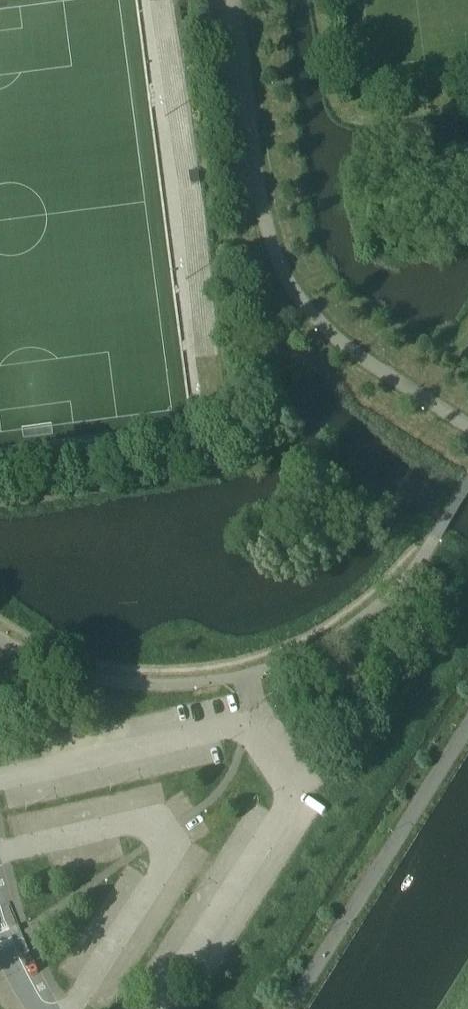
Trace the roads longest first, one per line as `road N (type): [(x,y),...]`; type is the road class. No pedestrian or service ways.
road 1 (unclassified): [(467,428),(364,360),(307,311),(284,277),(267,229),(235,0)]
road 2 (unclassified): [(467,725),(286,1008)]

